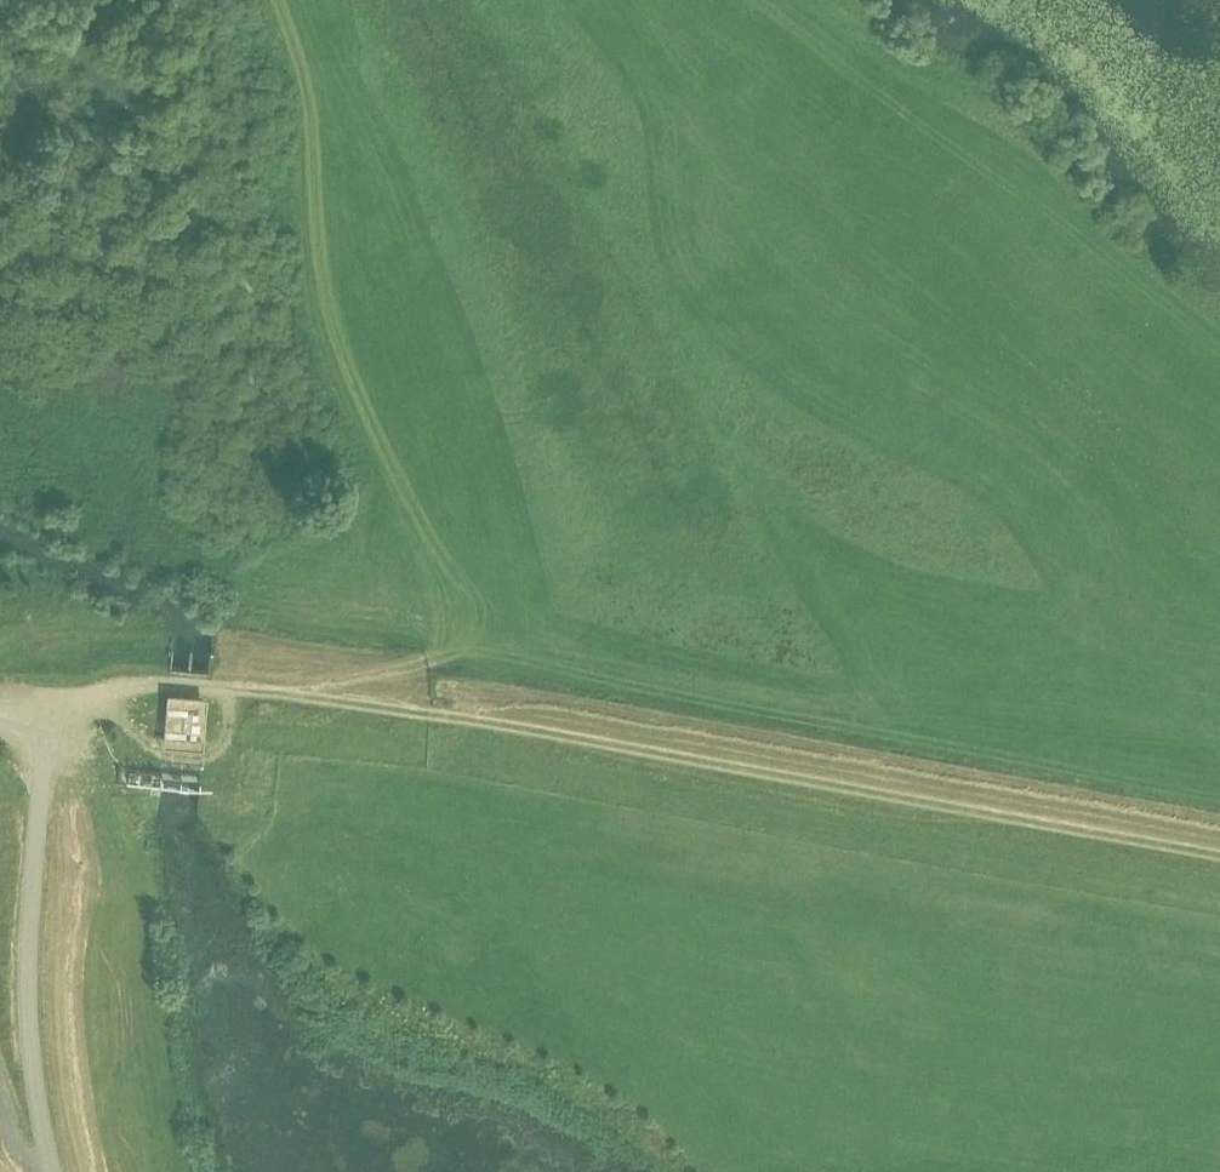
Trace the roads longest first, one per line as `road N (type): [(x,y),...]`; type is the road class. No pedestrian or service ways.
road 1 (track): [(43,738),(135,682),(208,689),(445,718),(1219,855)]
road 2 (track): [(270,0),(292,76),(318,283),(335,338),(376,445),(459,595),(464,618),(456,641),(425,660),(275,696)]
road 3 (unclassified): [(43,738),(28,1007),(51,1171)]

